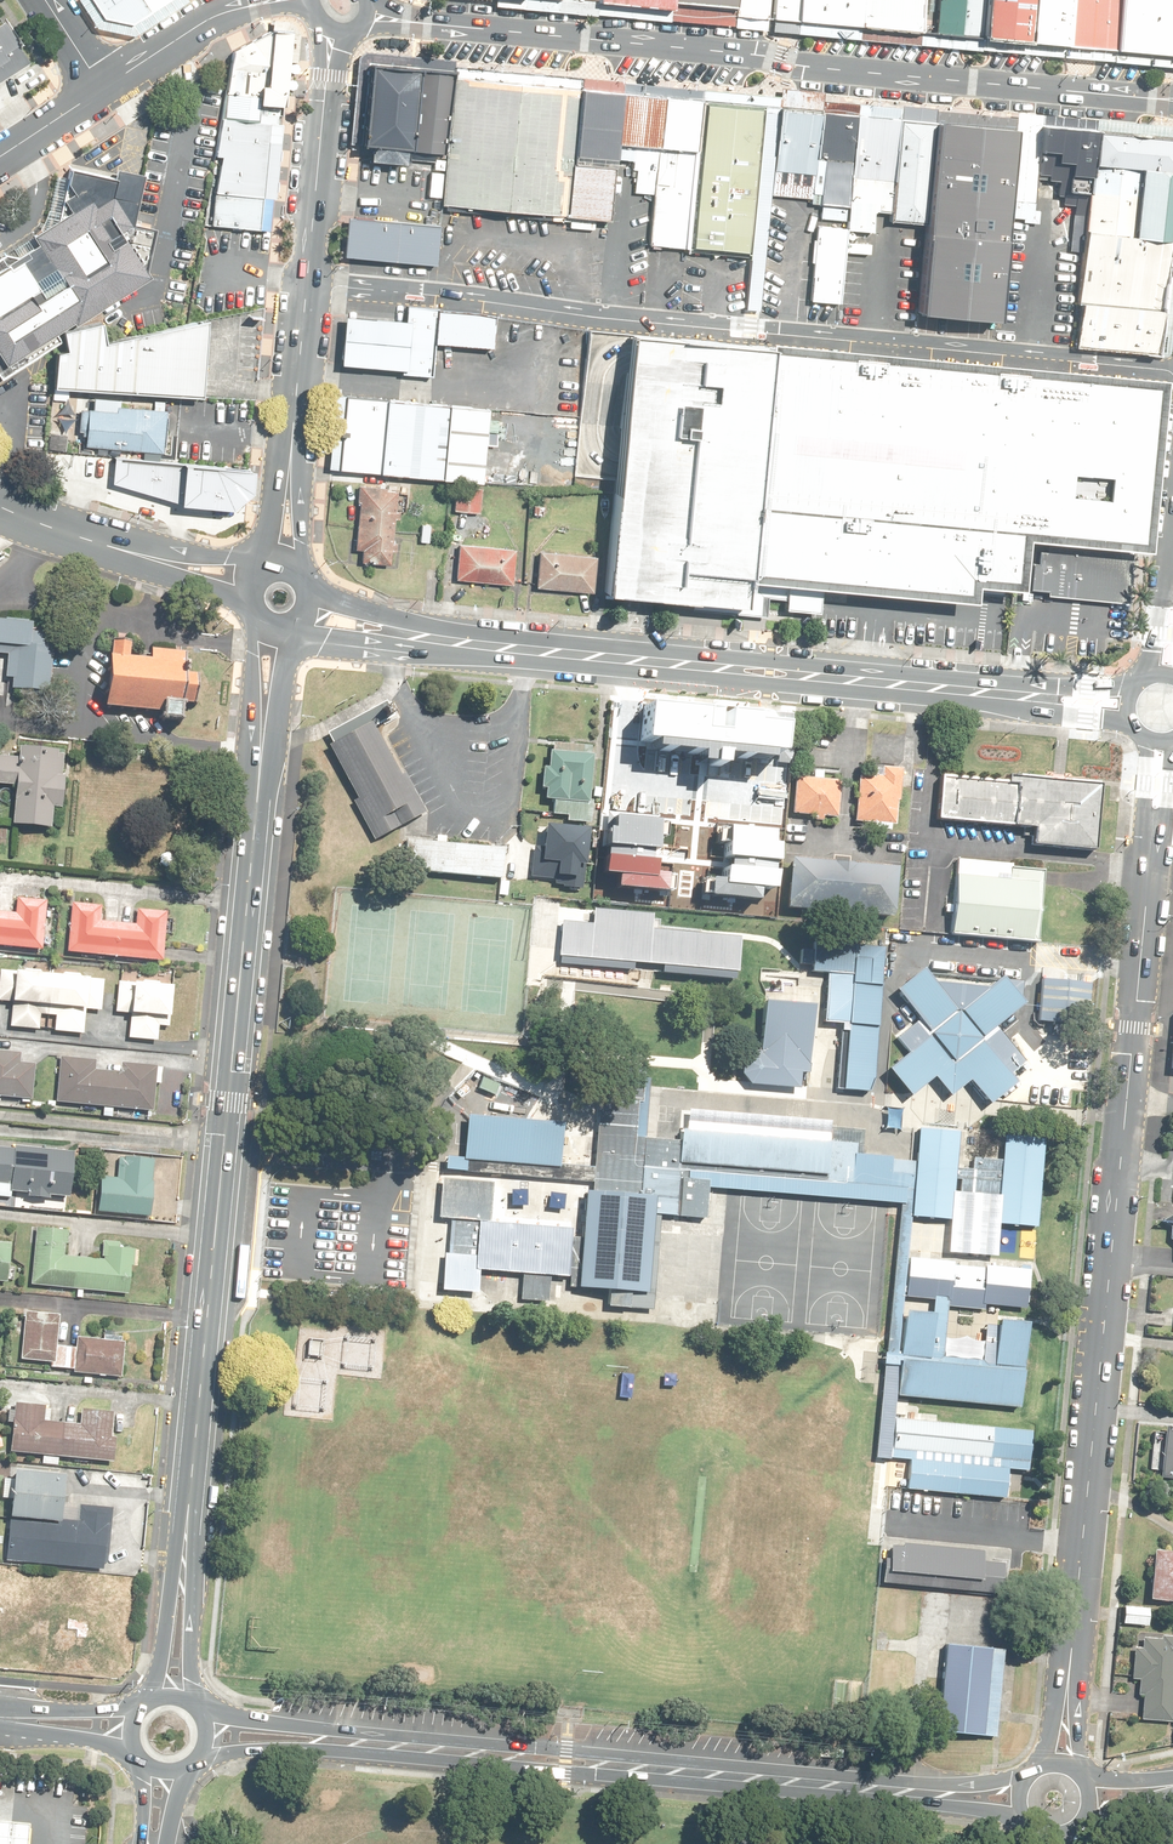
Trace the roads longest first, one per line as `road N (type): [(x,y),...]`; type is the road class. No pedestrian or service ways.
road 1 (tertiary): [(171,1694),(270,628)]
road 2 (tertiary): [(1064,1757),(1063,1650),(1161,739)]
road 3 (residential): [(1172,365),(416,288),(306,284)]
road 4 (secondary): [(1130,705),(526,650),(306,613)]
road 5 (tertiary): [(366,13),(1172,101)]
road 6 (tertiary): [(208,1734),(1010,1801)]
road 7 (tertiary): [(284,564),(306,284)]
road 8 (secondary): [(252,577),(123,550),(0,505)]
road 9 (tertiary): [(306,284),(331,32)]
road 10 (tertiary): [(276,0),(205,21),(102,89)]
road 11 (tertiary): [(0,1718),(129,1728)]
road 12 (tertiary): [(102,89),(0,158)]

